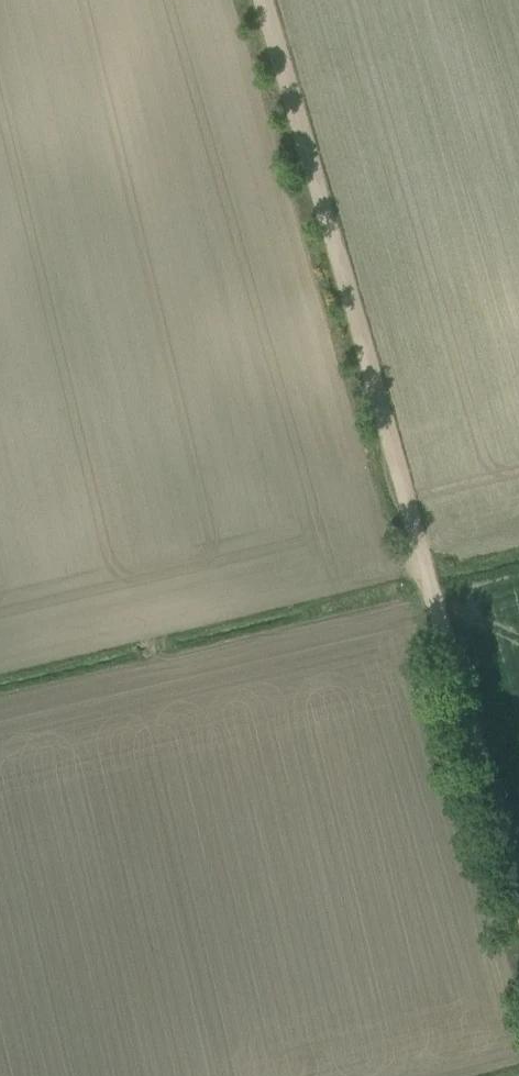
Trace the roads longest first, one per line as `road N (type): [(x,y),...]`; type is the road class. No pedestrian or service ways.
road 1 (unclassified): [(518,919),(261,0)]

